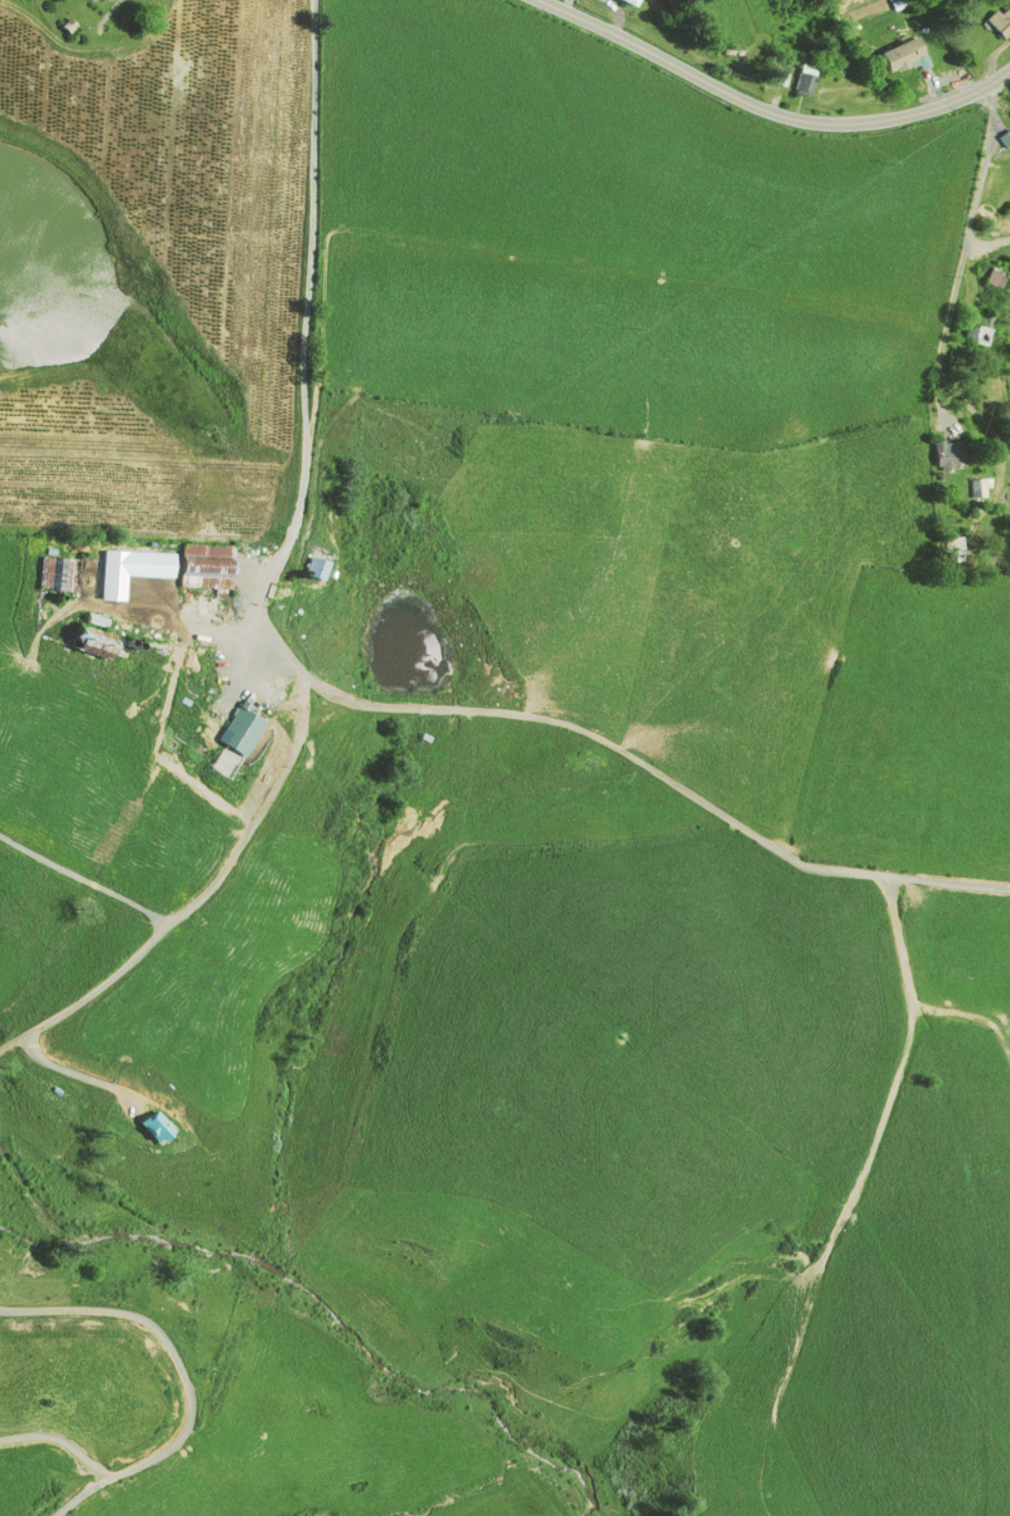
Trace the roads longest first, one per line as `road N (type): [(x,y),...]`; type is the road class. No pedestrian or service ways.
road 1 (tertiary): [(539,0),(745,102),(827,125),(947,106),(1009,73)]
road 2 (residential): [(996,82),(938,364),(1001,446),(1001,552)]

